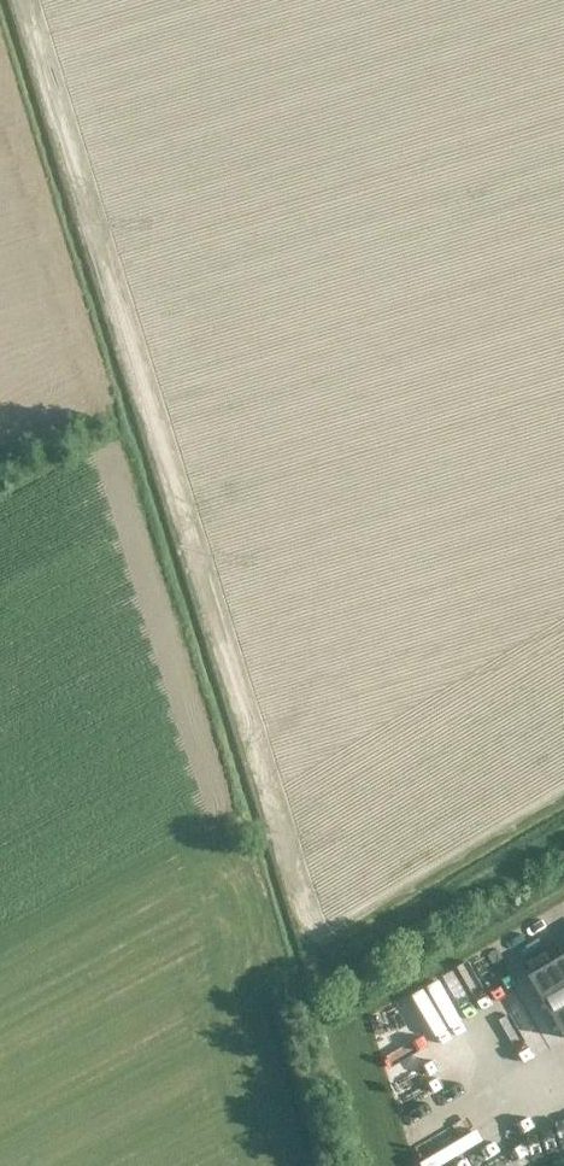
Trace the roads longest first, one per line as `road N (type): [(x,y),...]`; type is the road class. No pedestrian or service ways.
road 1 (track): [(273,1013),(270,953),(243,864),(228,843),(225,807),(93,398)]
road 2 (track): [(273,1013),(563,835)]
road 3 (track): [(93,398),(31,206)]
road 4 (track): [(316,1165),(273,1013)]

